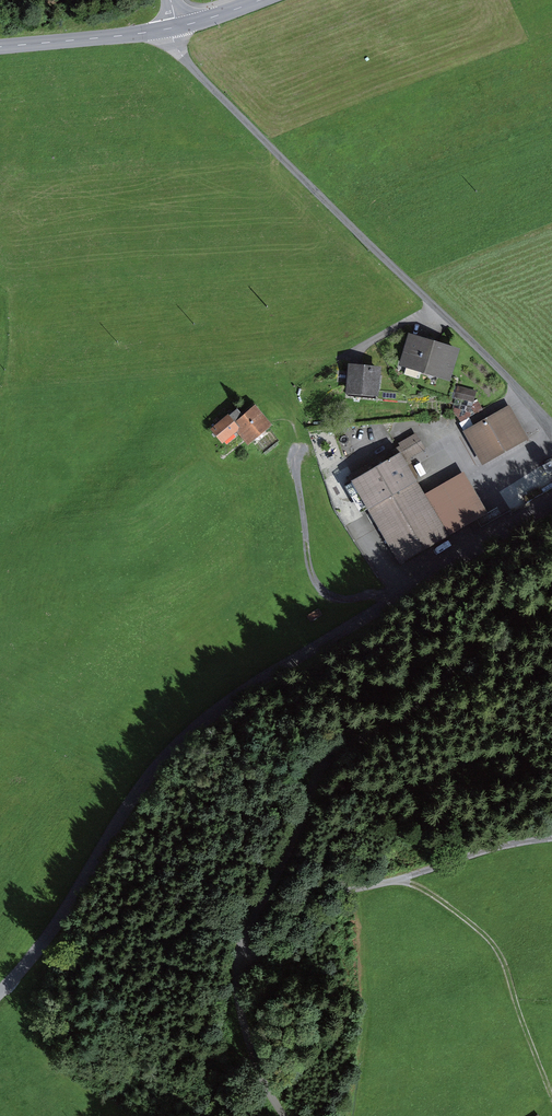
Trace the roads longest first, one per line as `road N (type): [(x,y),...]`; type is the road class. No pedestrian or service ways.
road 1 (unclassified): [(551,502),(208,719),(170,758),(46,943),(0,994)]
road 2 (track): [(239,965),(302,904),(551,837)]
road 3 (track): [(389,602),(334,596),(315,583),(298,445)]
road 4 (tertiary): [(0,47),(174,27)]

